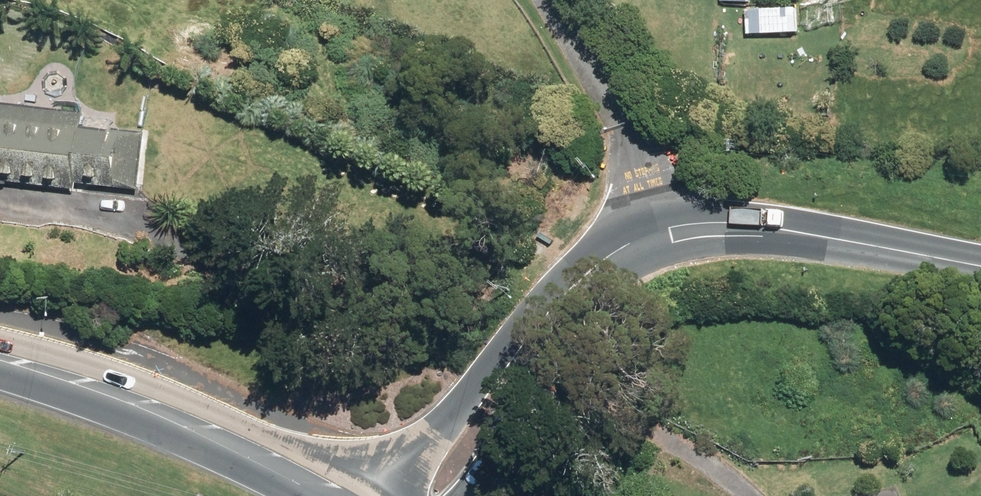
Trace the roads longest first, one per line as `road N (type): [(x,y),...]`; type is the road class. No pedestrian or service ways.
road 1 (secondary): [(0,359),(202,417),(354,495)]
road 2 (secondary): [(980,267),(711,223),(626,244)]
road 3 (secondary): [(402,495),(530,313),(575,266),(626,244)]
road 4 (secondary): [(626,244),(483,495)]

